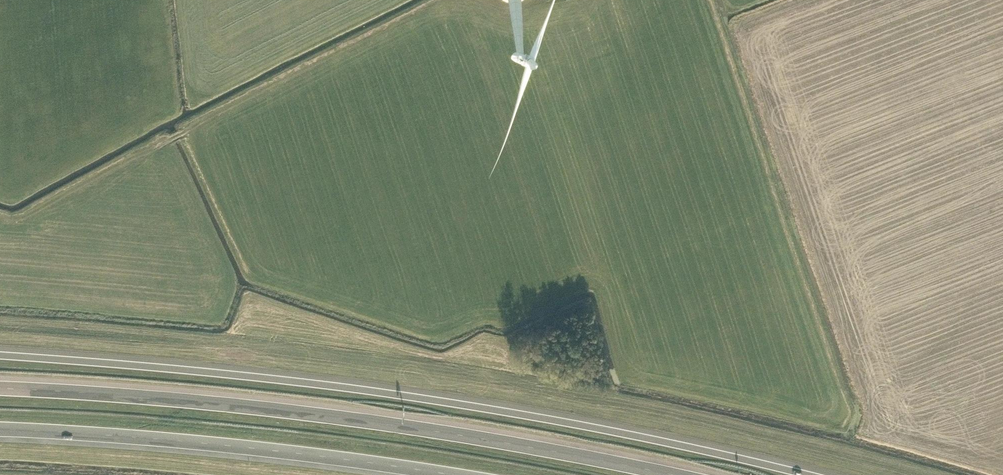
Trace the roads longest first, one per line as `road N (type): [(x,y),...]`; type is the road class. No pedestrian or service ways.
road 1 (motorway): [(813,474),(414,396),(0,354)]
road 2 (motorway): [(675,474),(332,415),(0,387)]
road 3 (motorway): [(0,428),(260,447),(456,474)]

